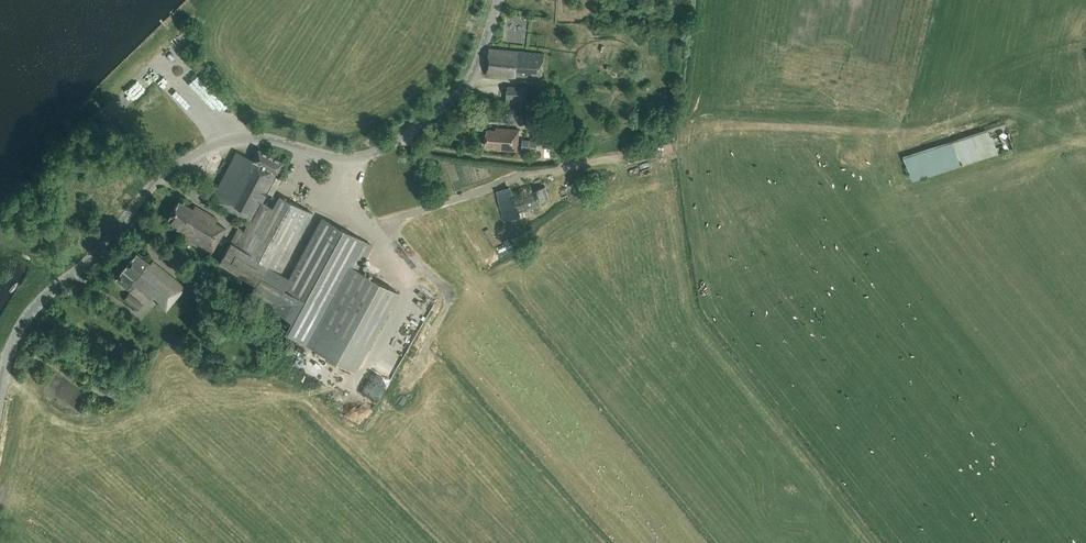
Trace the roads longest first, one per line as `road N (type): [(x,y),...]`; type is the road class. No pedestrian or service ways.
road 1 (unclassified): [(0,393),(28,316),(175,165),(242,139),(336,159),(389,146),(465,88),(499,0)]
road 2 (track): [(888,136),(730,125),(650,154),(504,180),(367,225)]

